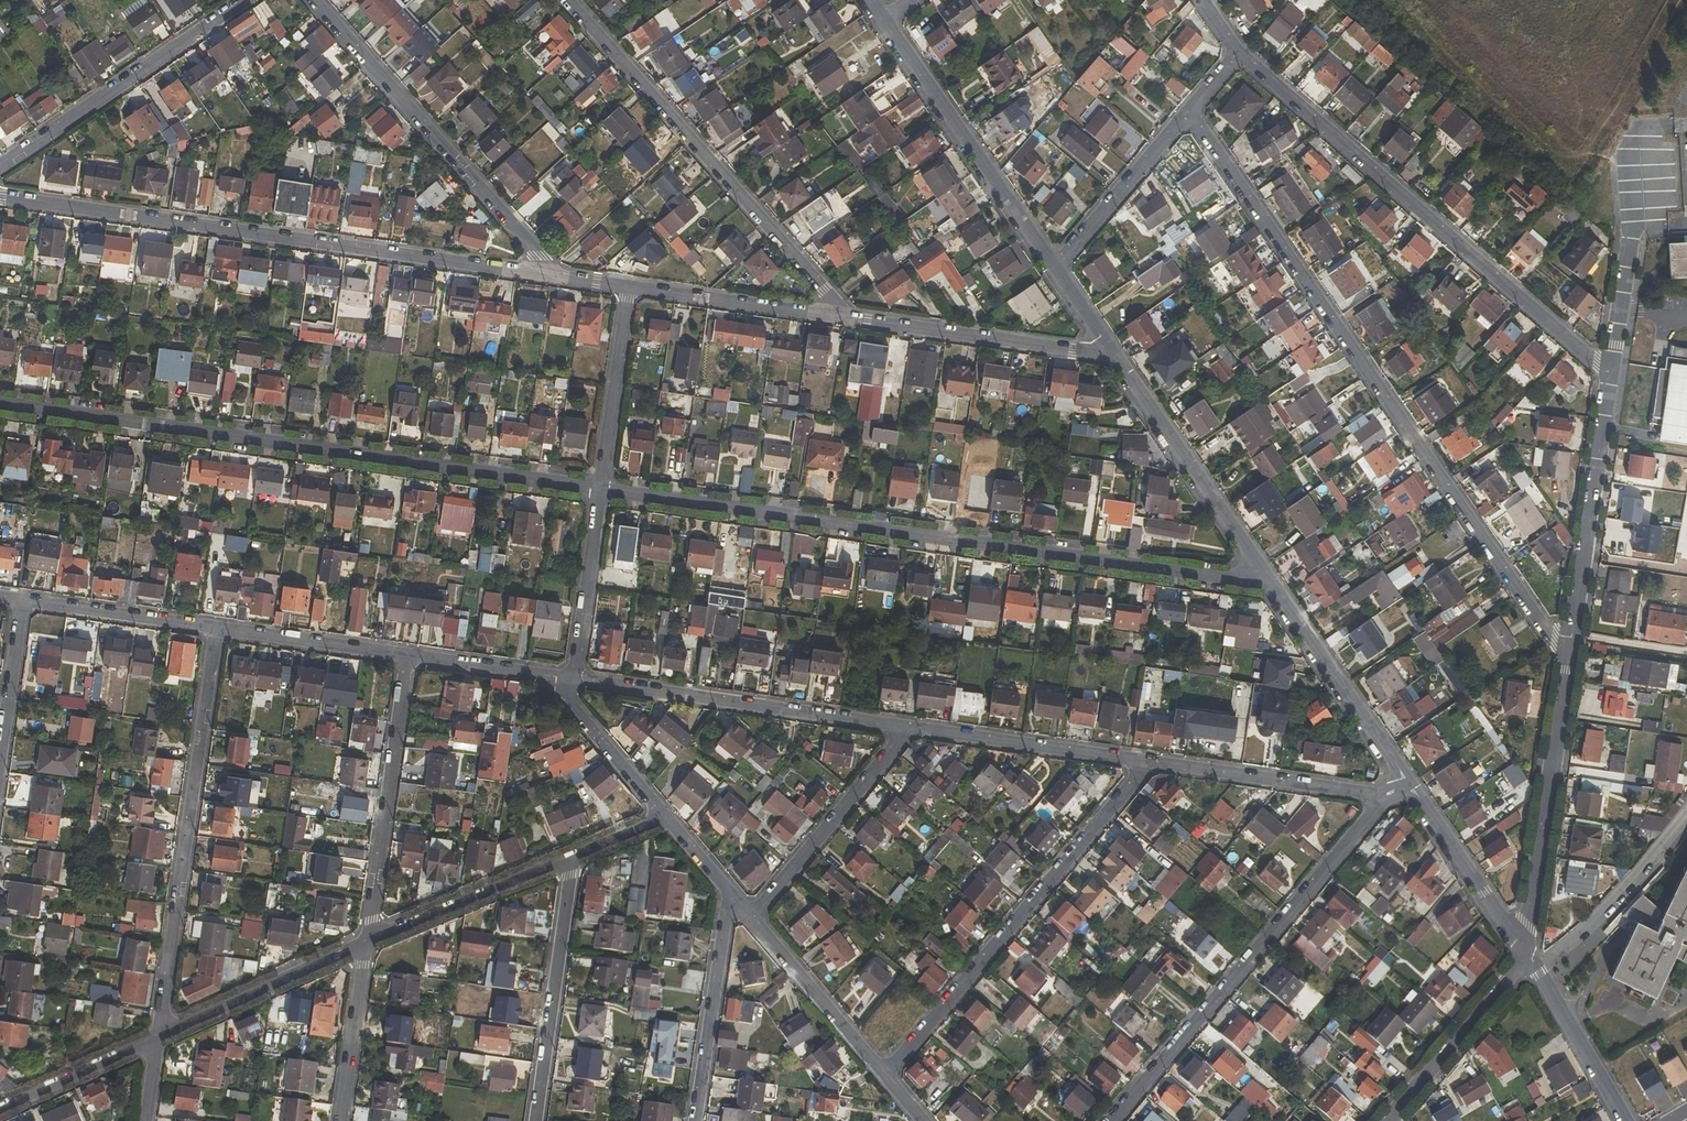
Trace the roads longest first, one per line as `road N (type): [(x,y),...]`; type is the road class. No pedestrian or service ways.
road 1 (residential): [(599,488),(1272,586)]
road 2 (residential): [(1188,111),(1553,642),(1571,656)]
road 3 (residential): [(0,407),(599,488)]
road 4 (residential): [(0,197),(556,274)]
road 5 (residential): [(1611,372),(1237,54)]
road 6 (residential): [(1387,796),(1112,1120)]
road 7 (residential): [(844,318),(565,0)]
road 8 (residential): [(218,628),(157,1035)]
road 9 (residential): [(1147,764),(887,1075)]
road 10 (residential): [(313,0),(556,274)]
road 11 (residential): [(575,682),(910,729)]
road 12 (residential): [(887,20),(1057,270)]
road 13 (residential): [(1524,951),(1571,656)]
road 14 (residential): [(246,0),(0,166)]
road 15 (residential): [(1571,656),(1611,372)]
road 16 (residential): [(367,939),(408,656)]
road 17 (residential): [(1111,355),(1272,586)]
road 18 (residential): [(844,318),(1111,355)]
road 19 (residential): [(571,856),(535,1120)]
road 20 (residential): [(910,729),(749,918)]
road 21 (residential): [(1272,586),(1412,790)]
road 22 (residential): [(1147,764),(1387,796)]
road 23 (residential): [(910,729),(1147,764)]
road 24 (residential): [(157,1035),(367,939)]
road 25 (residential): [(696,1120),(733,899)]
road 26 (residential): [(367,939),(571,856)]
road 27 (residential): [(1533,966),(1609,904),(1686,812)]
road 28 (residential): [(631,288),(844,318)]
road 29 (residential): [(1389,1116),(1524,951)]
road 30 (residential): [(749,918),(887,1075)]
road 31 (residential): [(1188,111),(1057,270)]
road 32 (residential): [(631,288),(599,488)]
road 33 (residential): [(1412,790),(1524,951)]
road 34 (residential): [(24,600),(218,628)]
road 35 (residential): [(599,488),(575,682)]
road 36 (residential): [(218,628),(408,656)]
road 37 (residential): [(341,1120),(367,939)]
road 38 (residential): [(551,678),(665,817)]
road 39 (residential): [(1533,966),(1625,1120)]
road 40 (residential): [(0,1106),(157,1035)]
road 41 (residential): [(24,600),(0,766)]
road 42 (residential): [(408,656),(551,678)]

